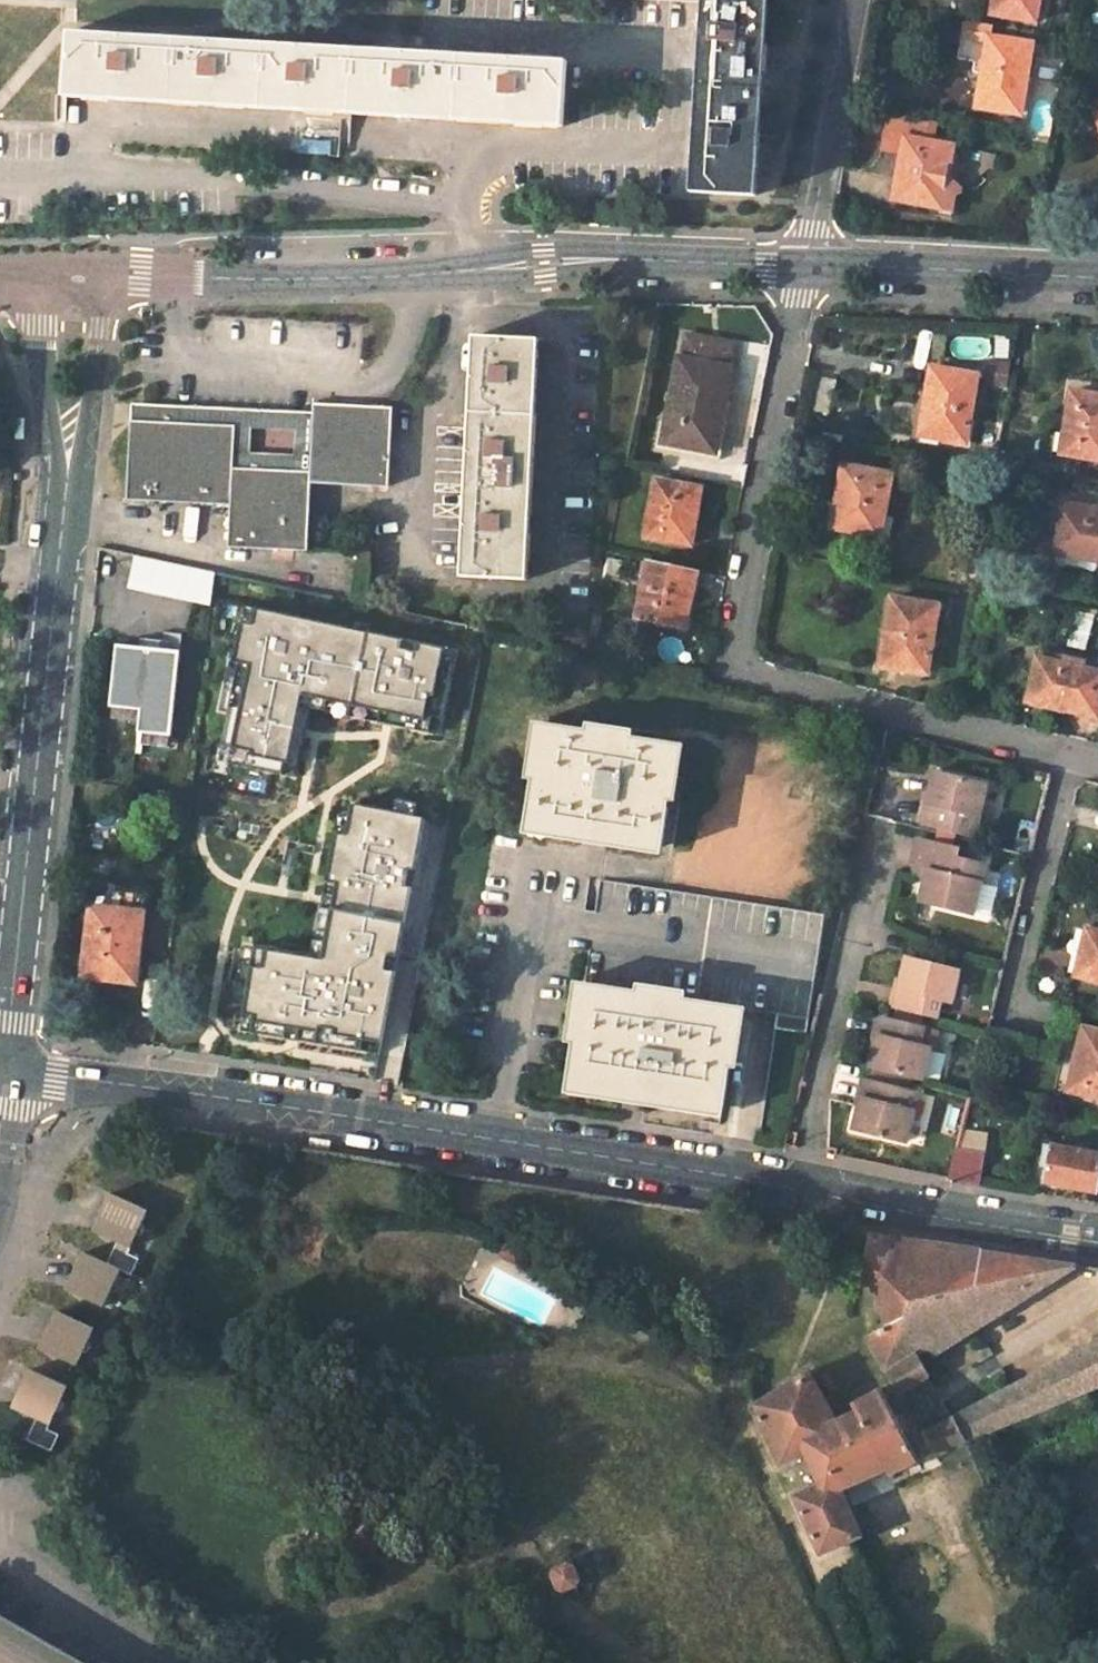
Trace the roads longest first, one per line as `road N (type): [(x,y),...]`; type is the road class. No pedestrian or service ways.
road 1 (unclassified): [(5,1068),(798,1184),(1097,1238)]
road 2 (residential): [(1097,757),(744,667),(739,622),(805,265)]
road 3 (unclassified): [(104,272),(402,276),(579,260),(805,265)]
road 4 (unclassified): [(5,1068),(68,468)]
road 5 (unclassified): [(805,265),(1097,278)]
road 6 (residential): [(805,265),(856,0)]
road 7 (unclassified): [(68,468),(89,423),(104,272)]
road 8 (unclassified): [(41,274),(51,422),(68,468)]

